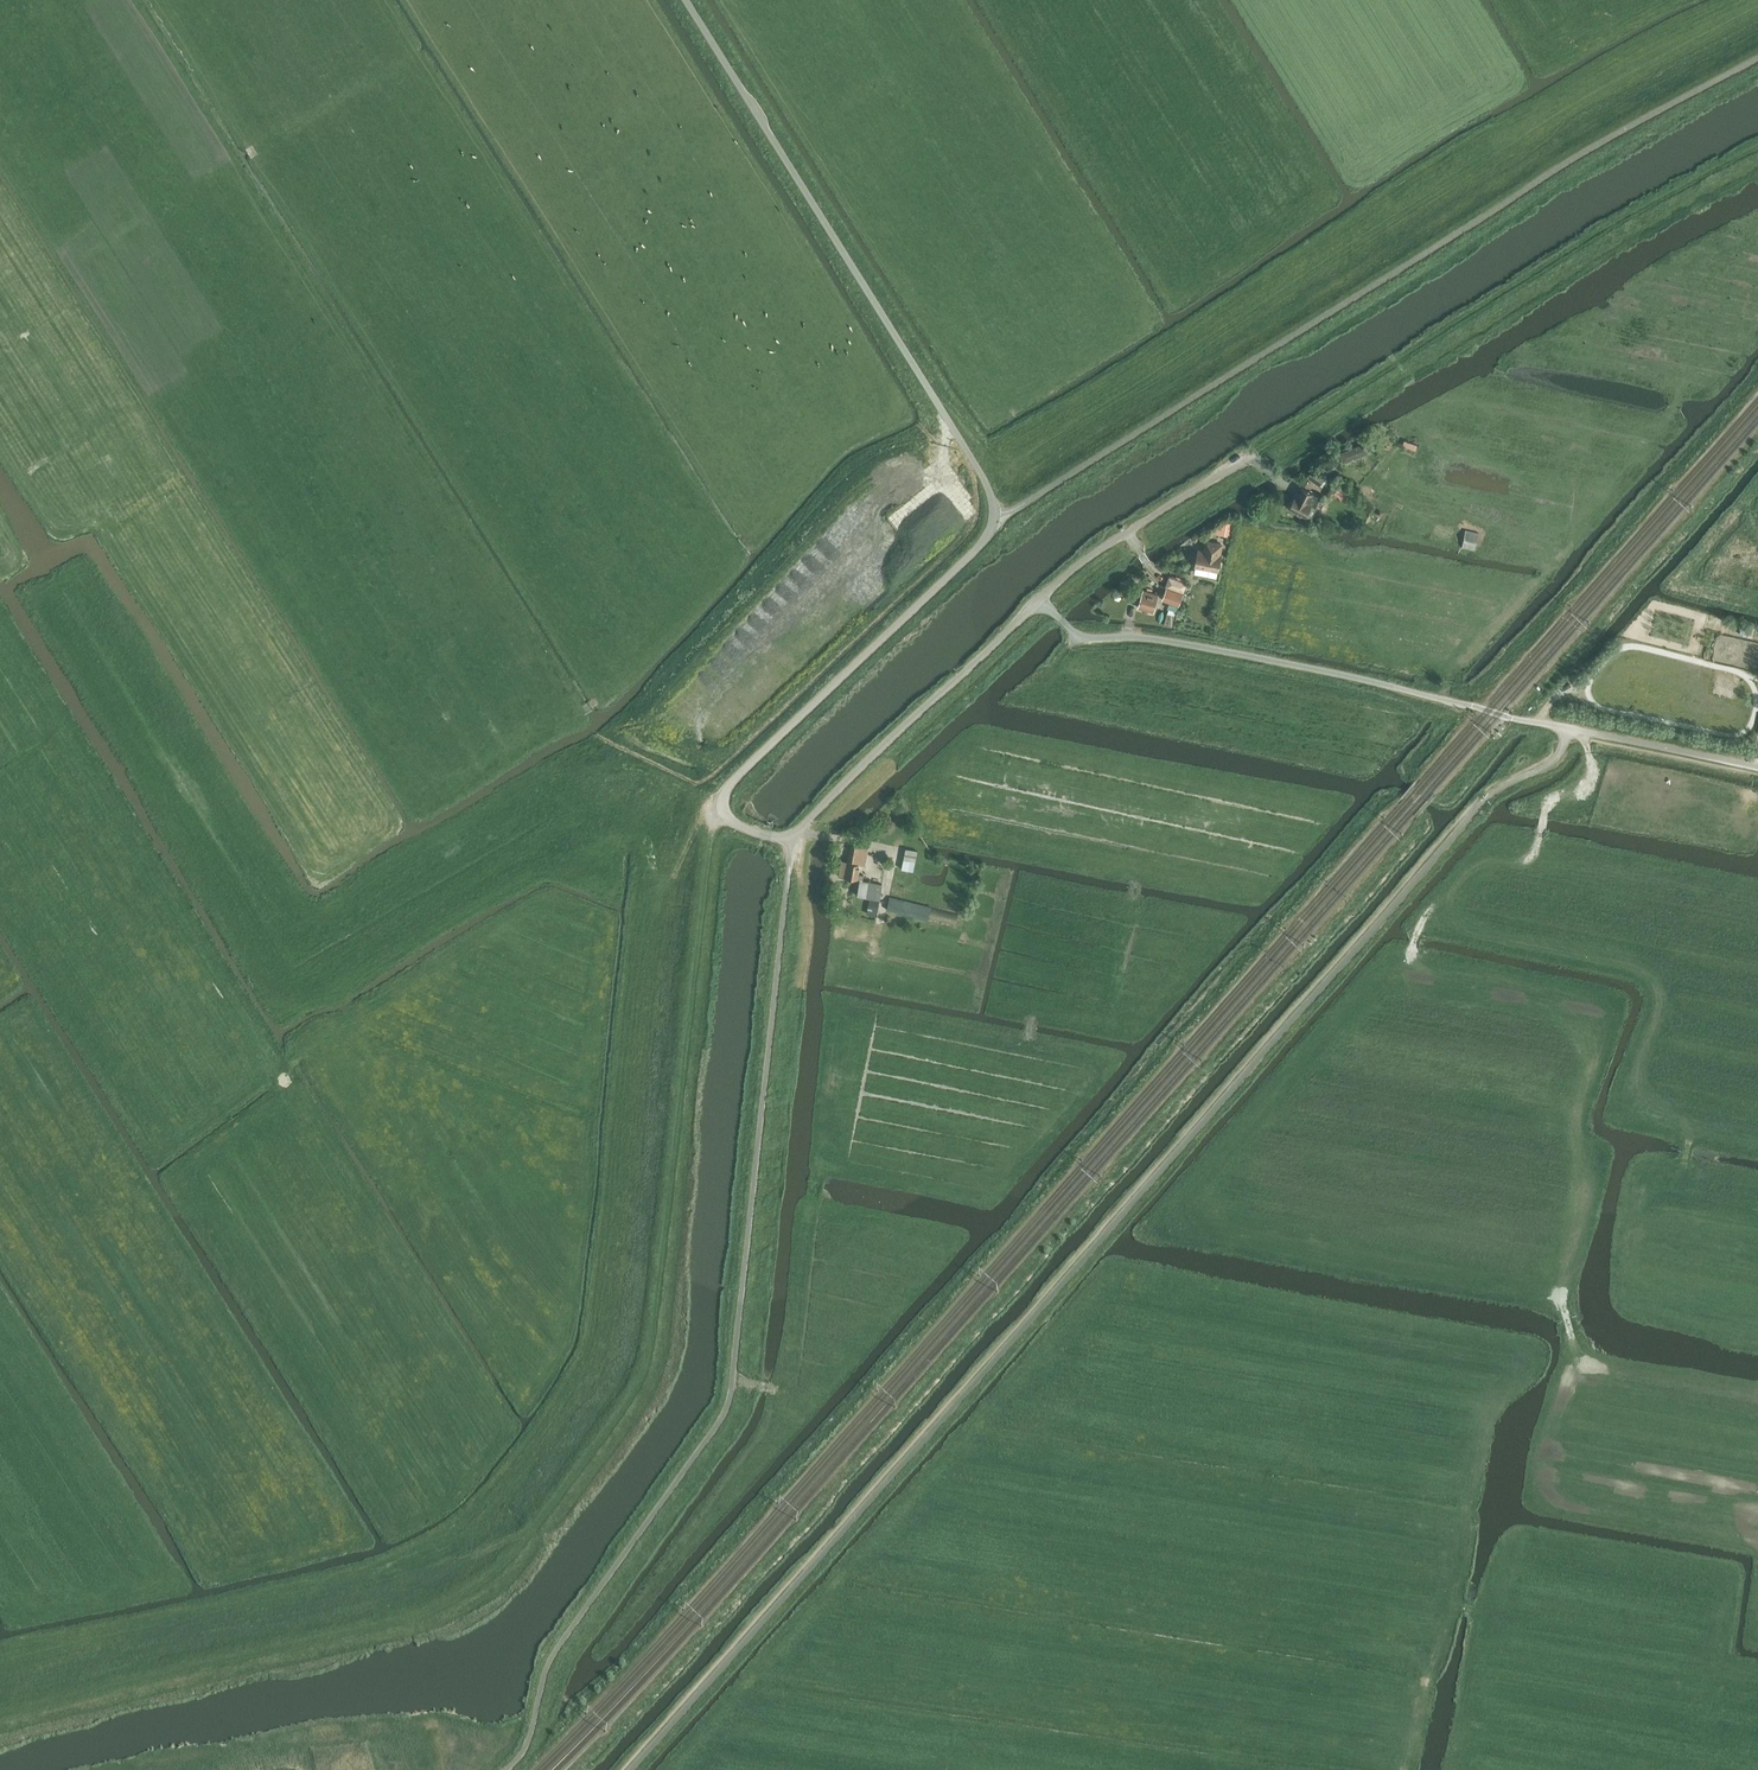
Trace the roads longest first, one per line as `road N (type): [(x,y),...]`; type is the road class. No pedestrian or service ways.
road 1 (unclassified): [(792,840),(737,827),(720,810),(722,793),(986,541),(997,505),(684,0)]
road 2 (unclassified): [(792,840),(1085,562),(1252,456)]
road 3 (track): [(1579,730),(1594,766),(1584,786),(1555,795),(1529,861),(1476,866),(1438,901),(1408,959)]

